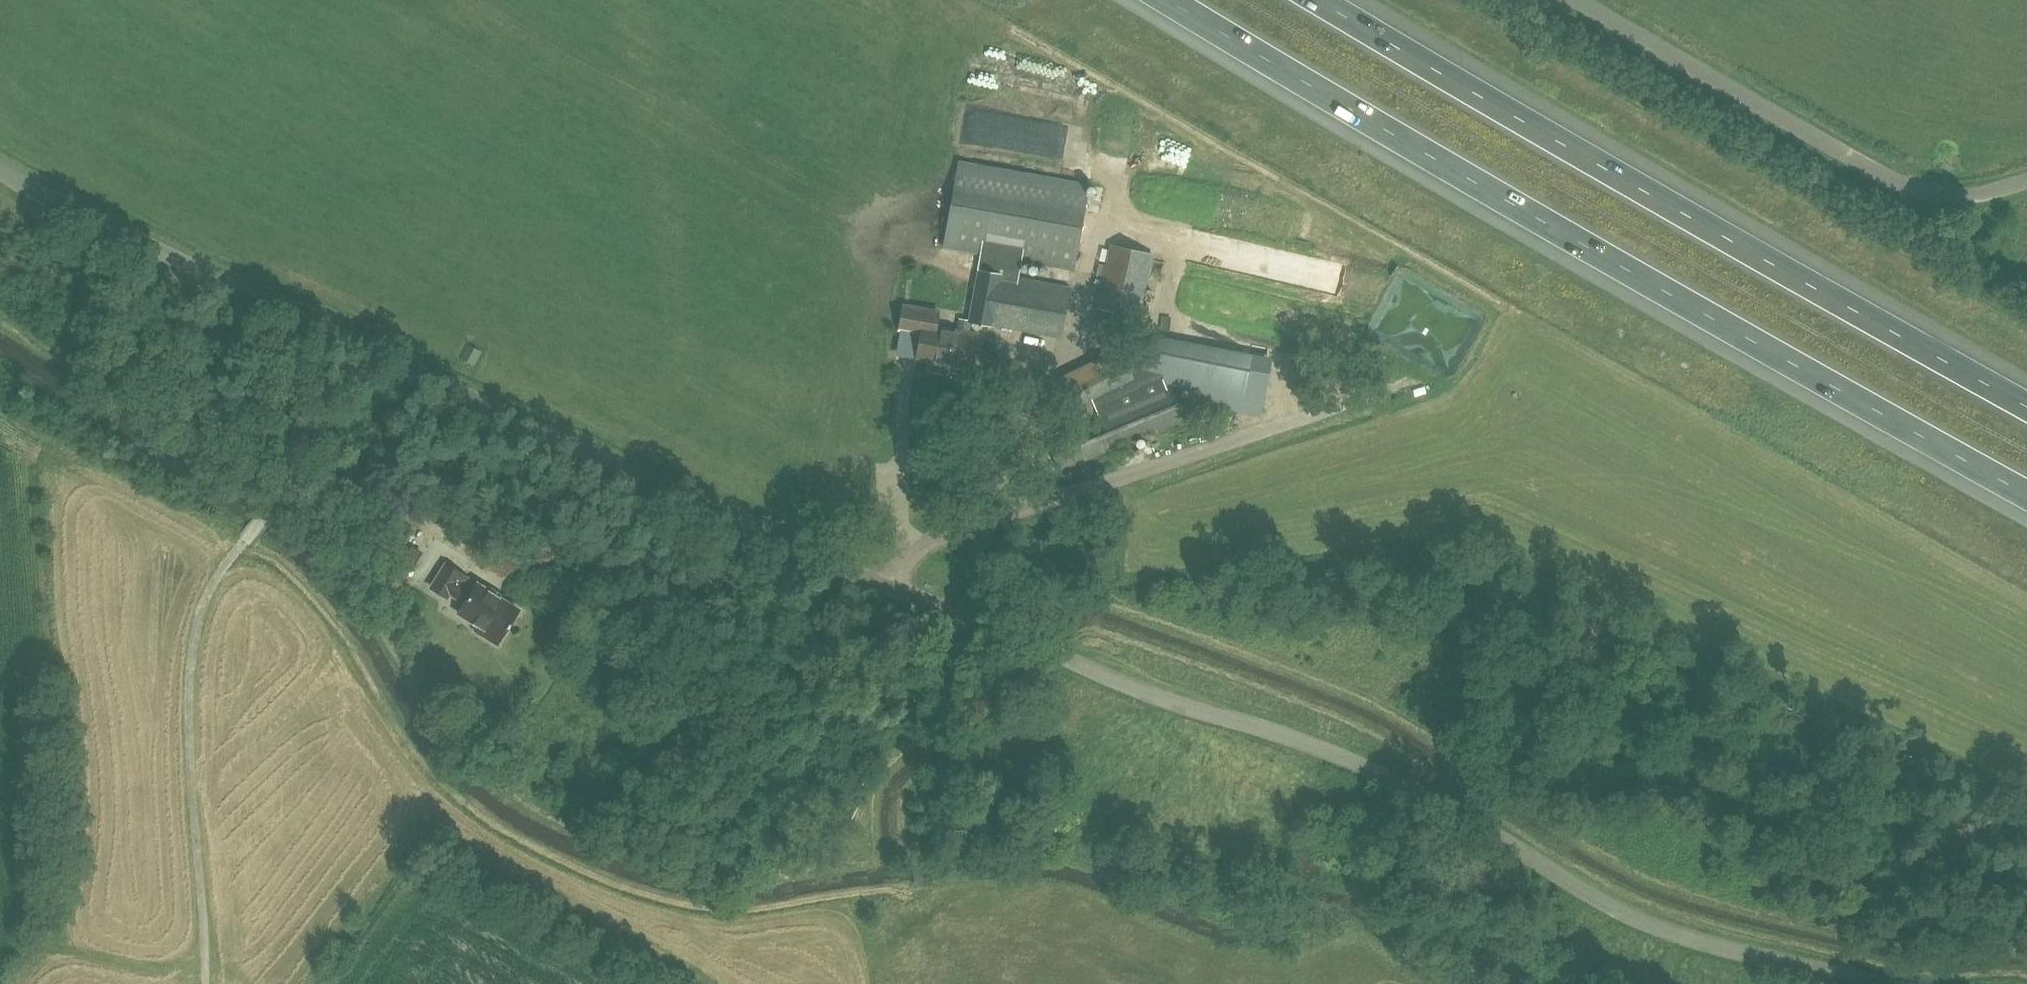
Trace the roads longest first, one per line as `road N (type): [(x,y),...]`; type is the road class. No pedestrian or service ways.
road 1 (unclassified): [(1871,983),(1751,956),(1622,912),(1350,760),(1125,685),(301,315),(0,170)]
road 2 (motorway): [(1171,0),(1500,200),(2026,493)]
road 3 (motorway): [(2026,409),(1319,0)]
road 4 (unclassified): [(2026,184),(1944,196),(1907,187),(1576,0)]

